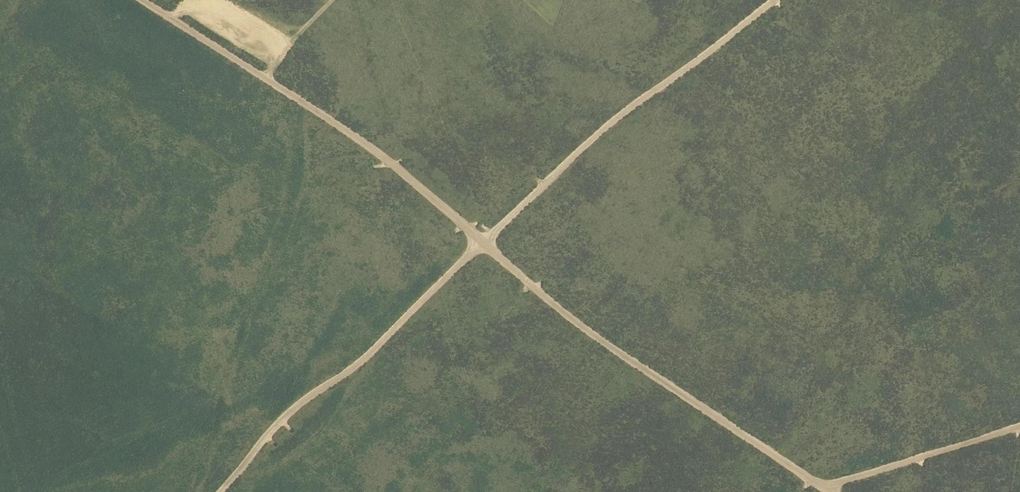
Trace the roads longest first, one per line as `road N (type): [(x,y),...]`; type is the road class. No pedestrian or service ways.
road 1 (track): [(1019,427),(823,488),(612,348),(484,244)]
road 2 (track): [(141,0),(367,146),(484,244)]
road 3 (track): [(484,244),(599,134),(776,0)]
road 4 (track): [(484,244),(364,360),(290,413),(221,491)]

